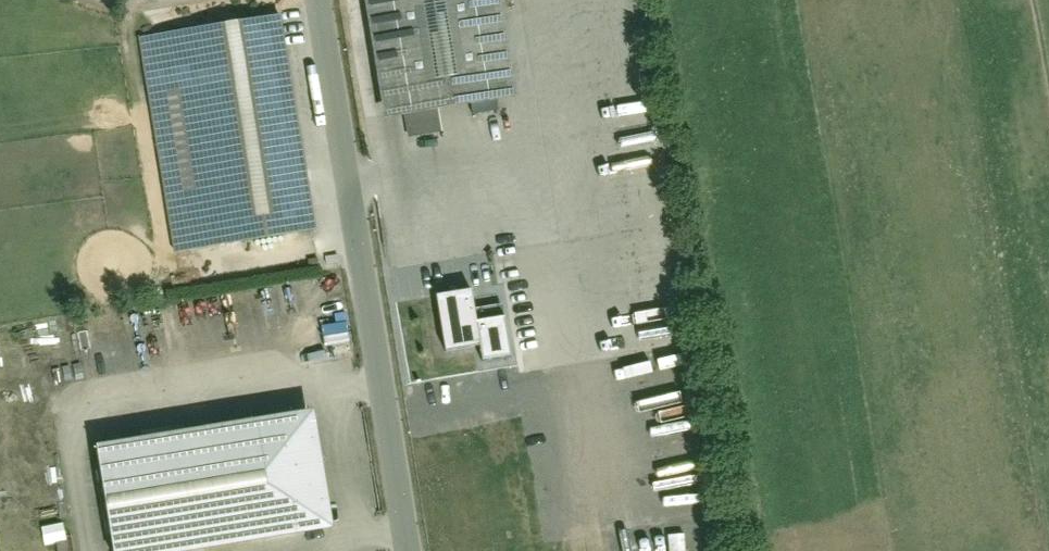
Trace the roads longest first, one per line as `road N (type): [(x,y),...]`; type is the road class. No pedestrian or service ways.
road 1 (residential): [(408,550),(319,0)]

